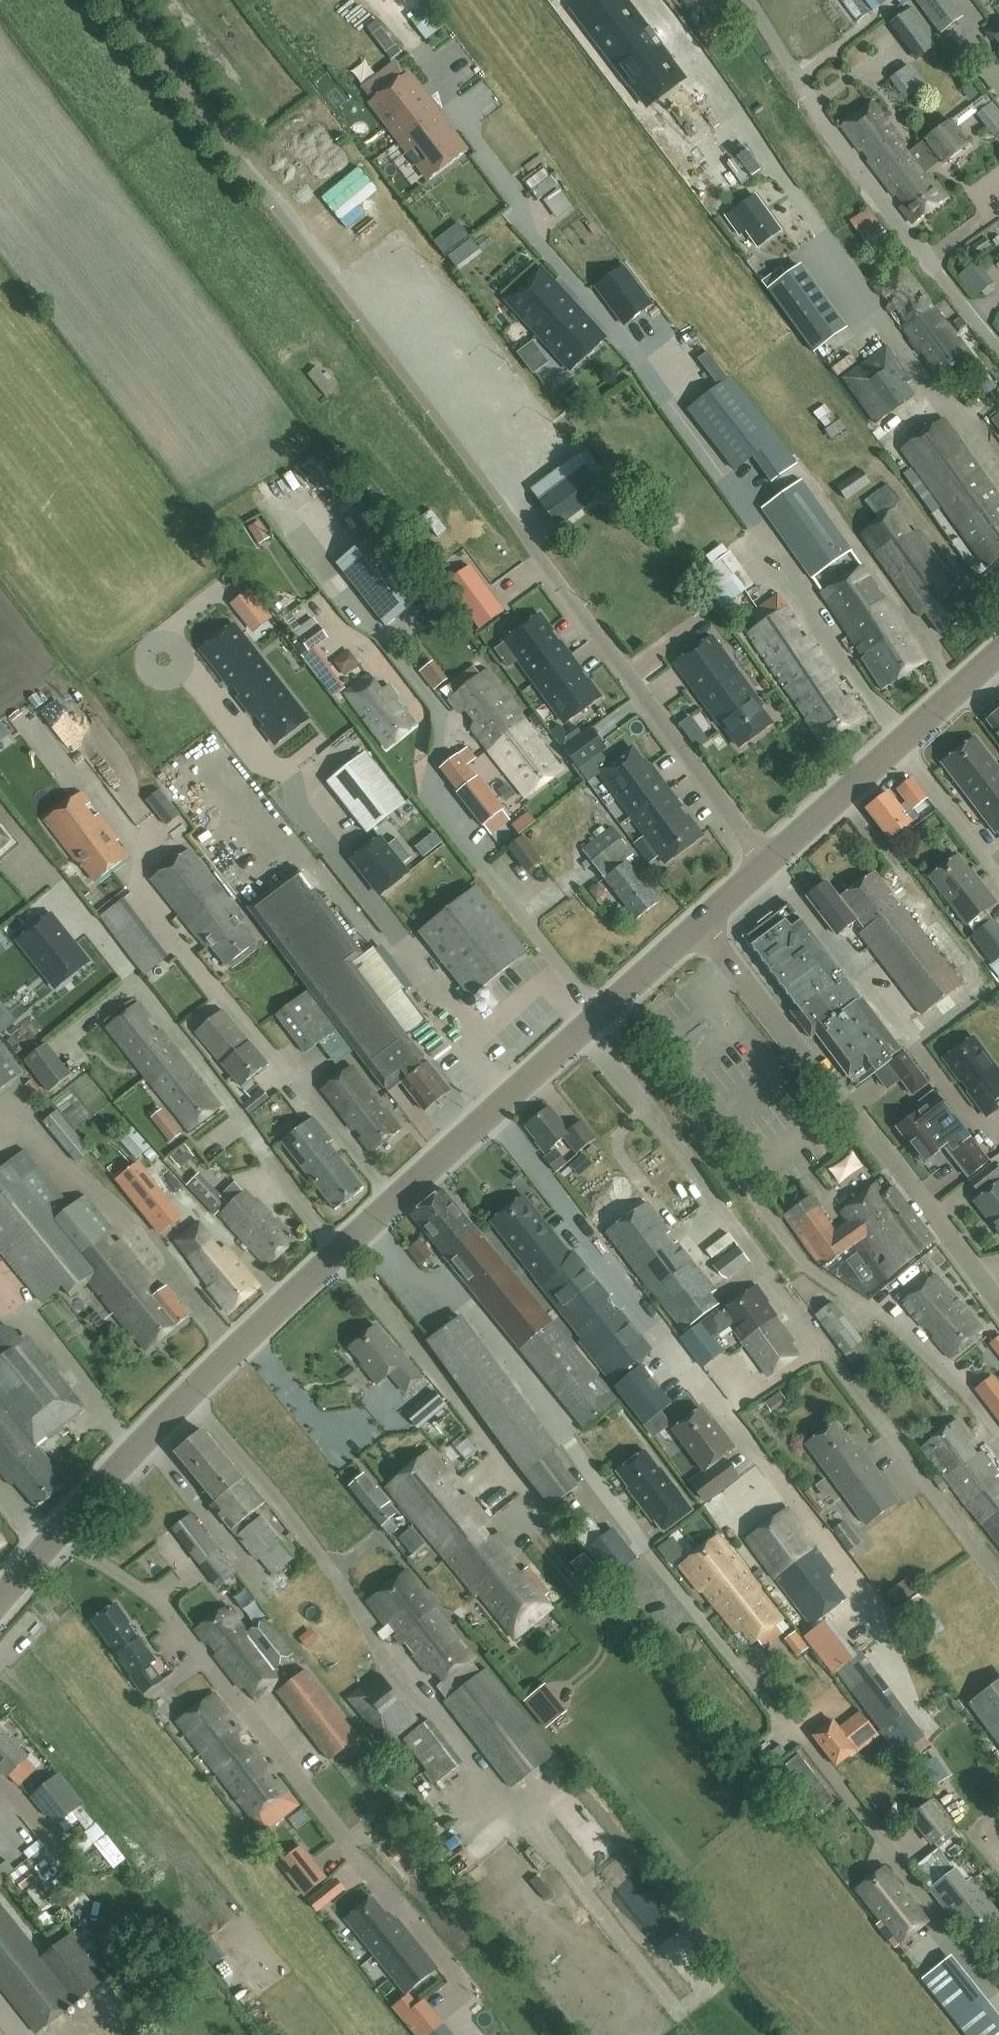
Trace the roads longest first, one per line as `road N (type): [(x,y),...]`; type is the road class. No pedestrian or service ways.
road 1 (unclassified): [(766,861),(116,0)]
road 2 (tertiary): [(0,1600),(56,1534),(340,1251),(701,921)]
road 3 (unclassified): [(998,1304),(701,921)]
road 4 (tertiary): [(766,861),(998,652)]

